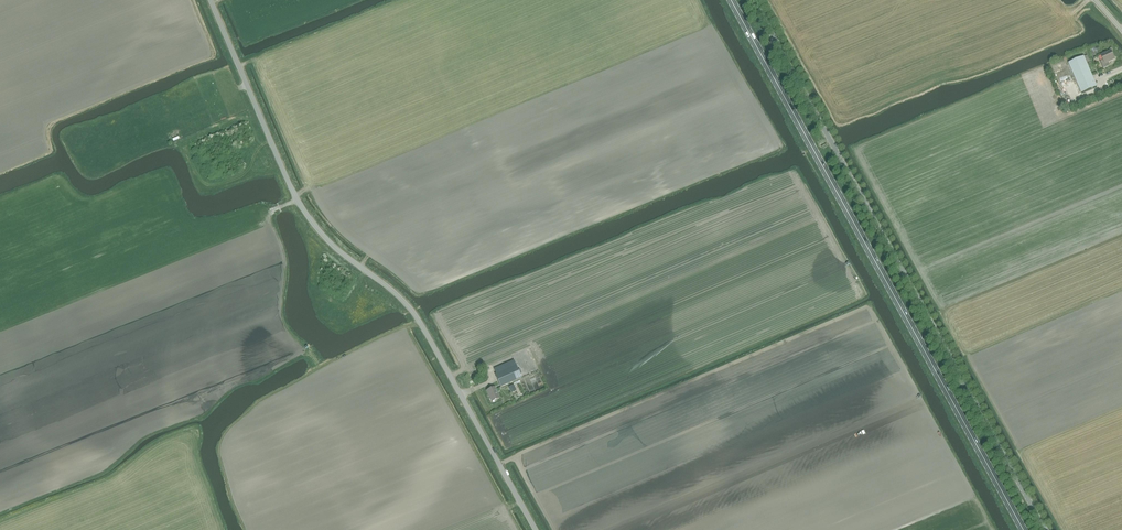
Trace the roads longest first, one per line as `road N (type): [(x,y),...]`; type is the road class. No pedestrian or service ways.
road 1 (unclassified): [(536,529),(414,313),(340,251),(298,199),(210,0)]
road 2 (primary): [(1027,529),(735,0)]
road 3 (unclassified): [(1050,529),(758,0)]

